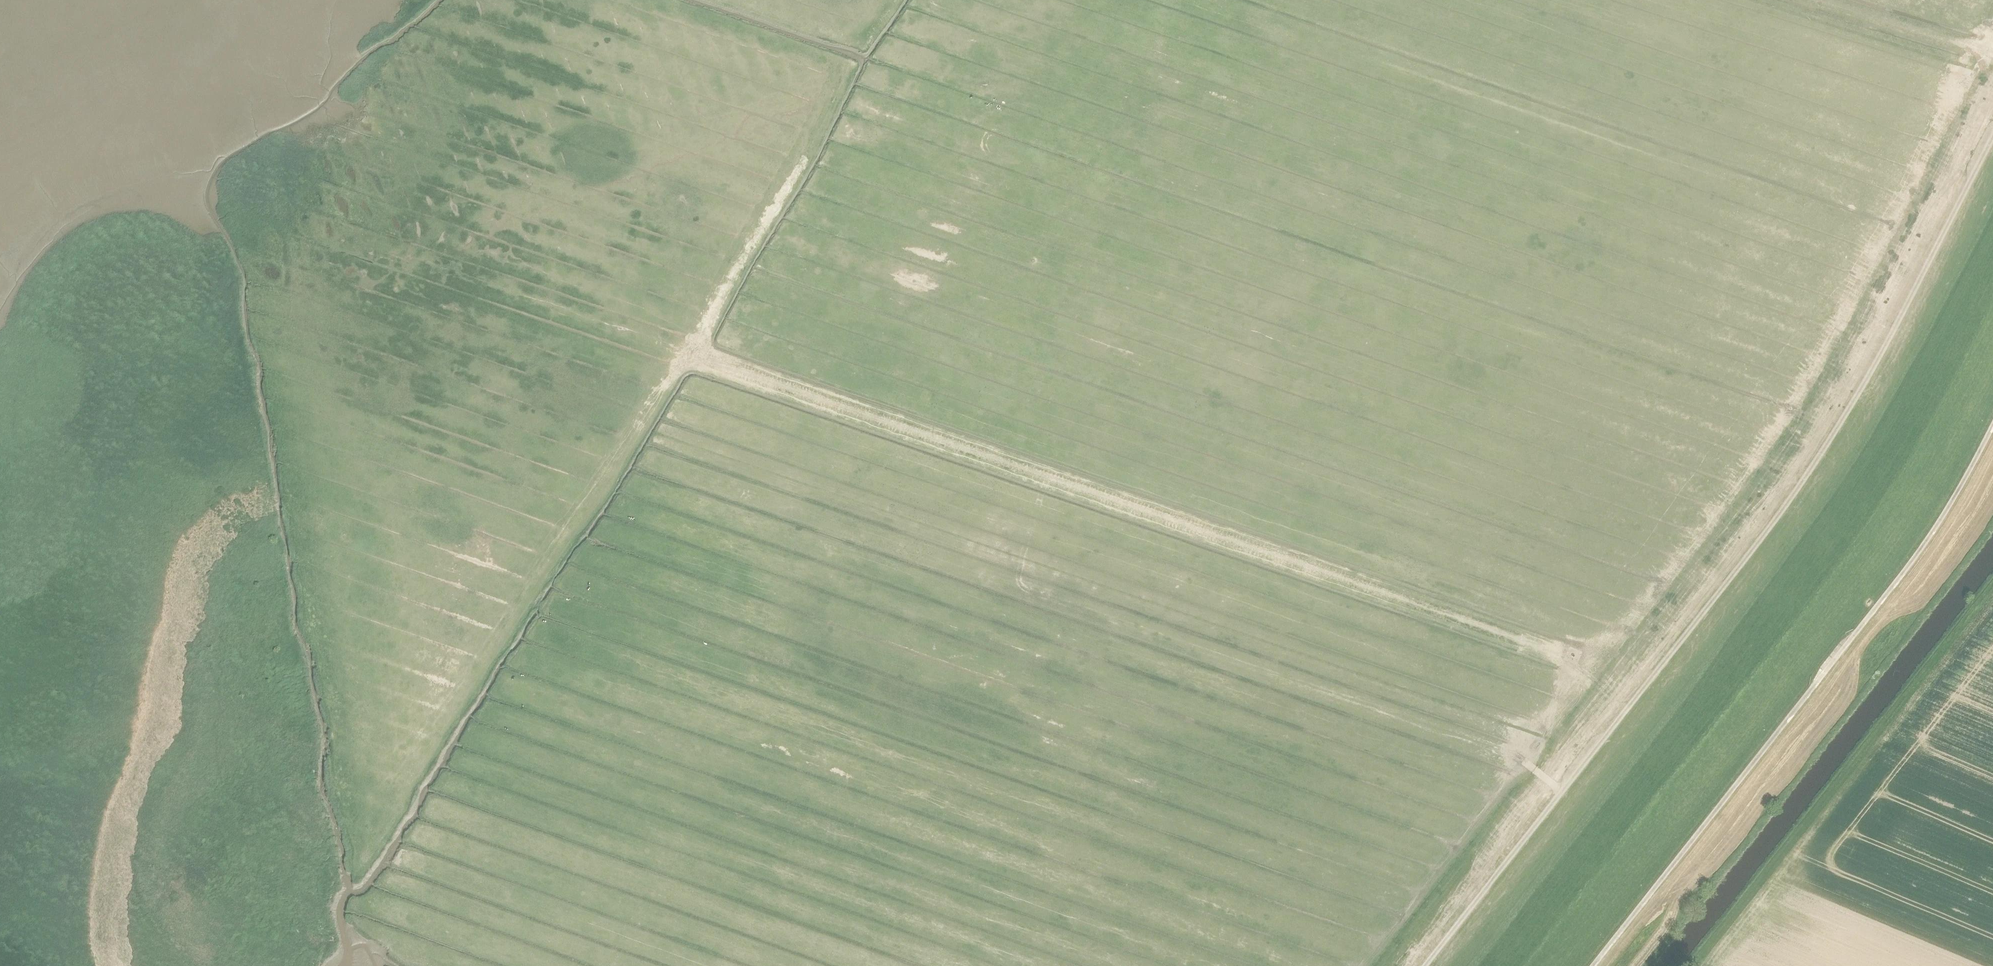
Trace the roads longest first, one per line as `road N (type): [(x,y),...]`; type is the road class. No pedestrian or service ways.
road 1 (track): [(1423,965),(1787,502),(1881,353),(1992,138)]
road 2 (track): [(1992,425),(1910,565),(1594,965)]

